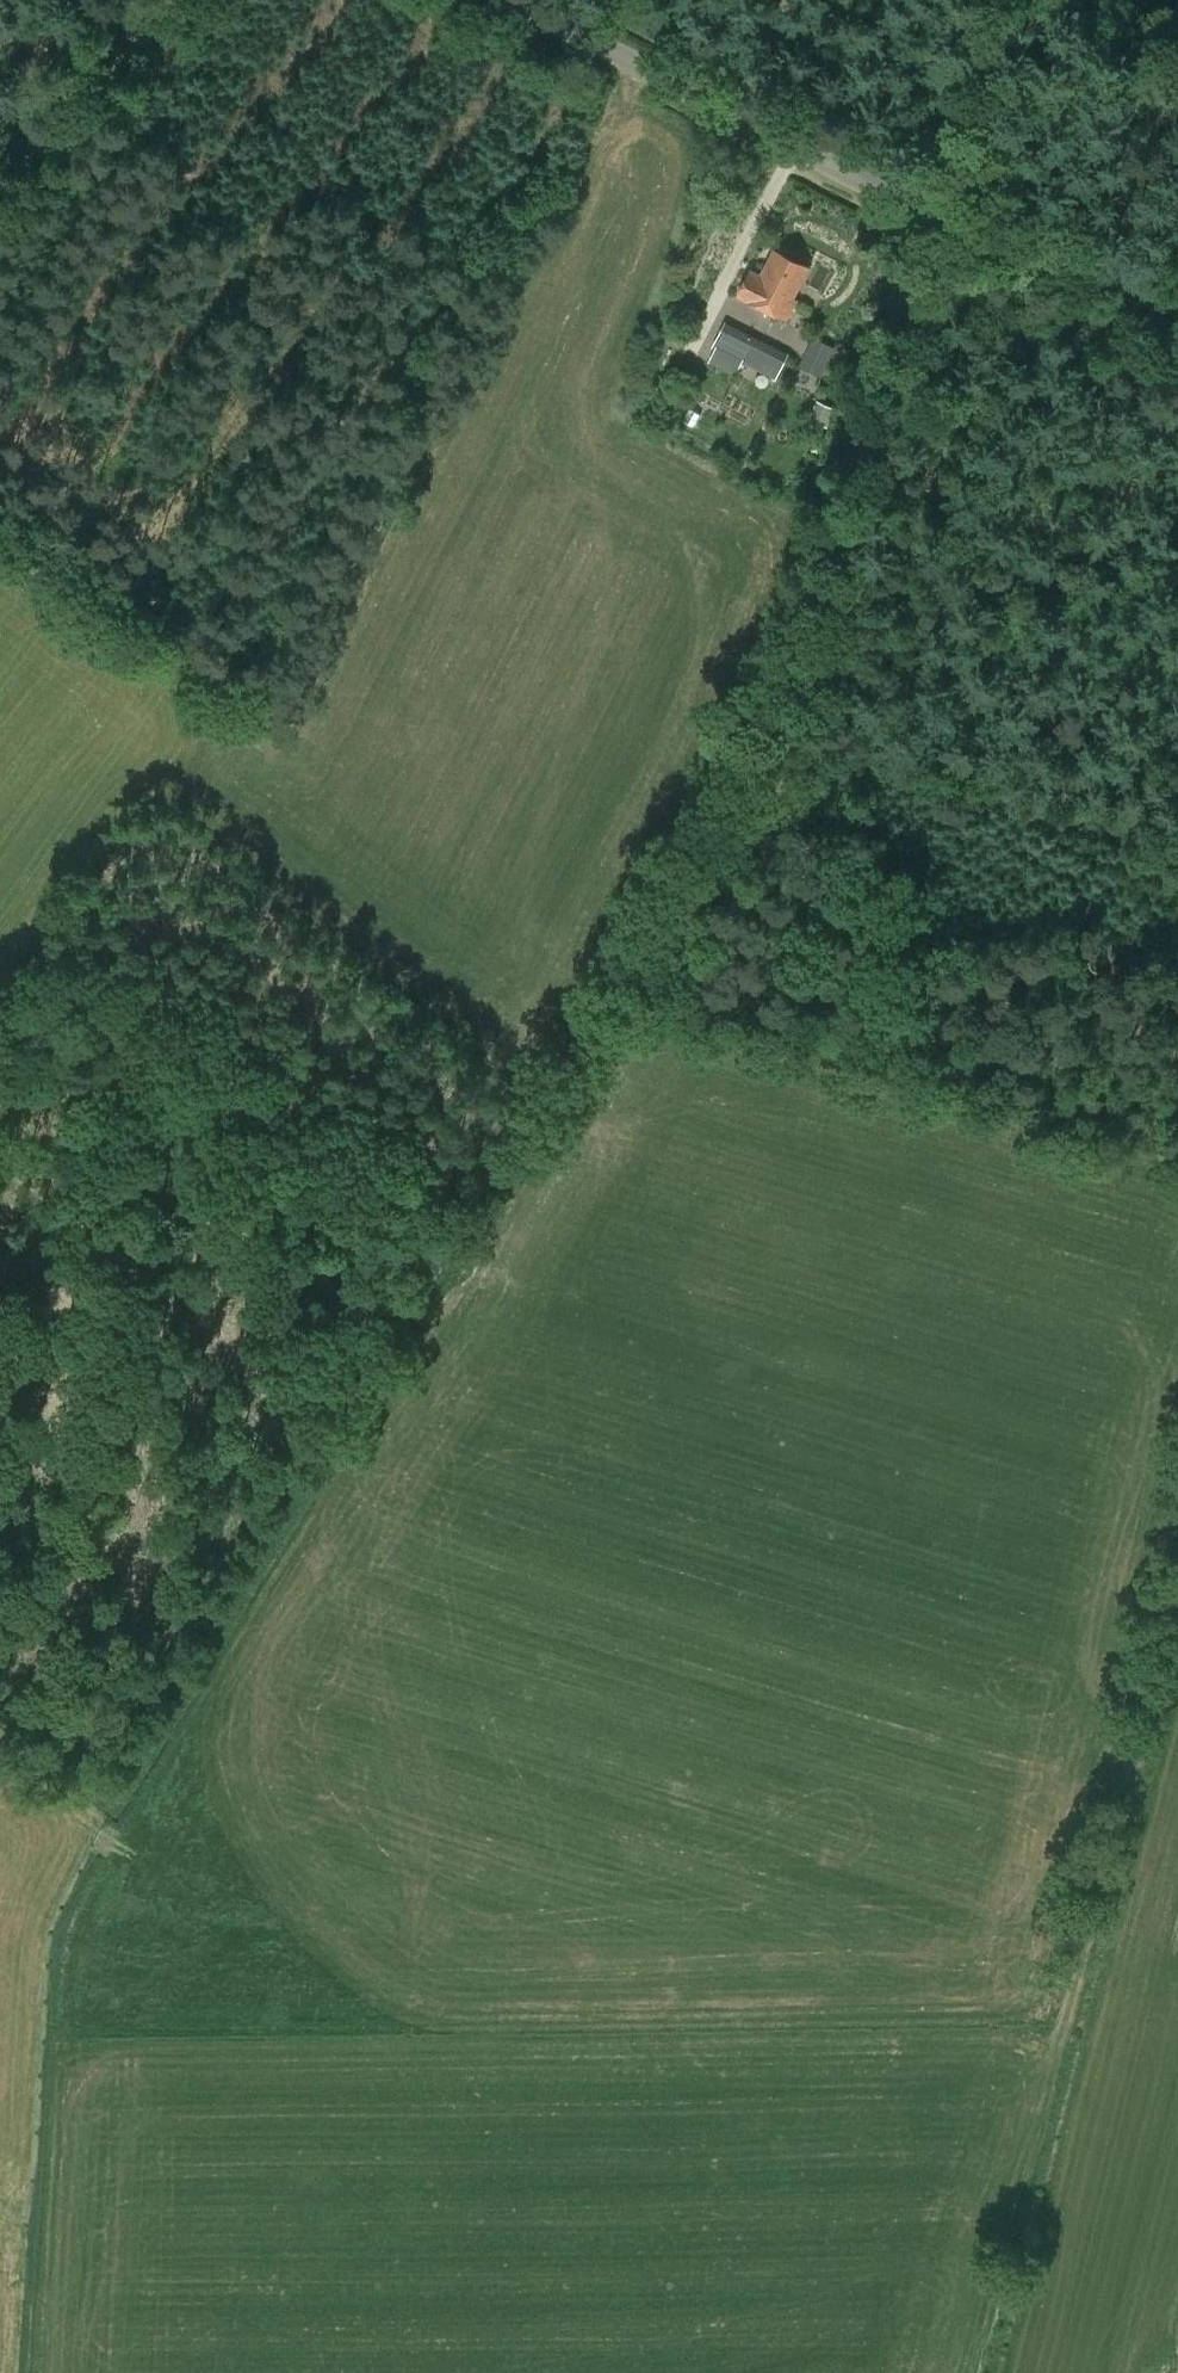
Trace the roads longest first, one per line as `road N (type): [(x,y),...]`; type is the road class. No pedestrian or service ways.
road 1 (track): [(1177,1585),(1067,2027),(967,2372)]
road 2 (tertiary): [(1177,291),(911,205),(515,0)]
road 3 (track): [(157,0),(0,203)]

